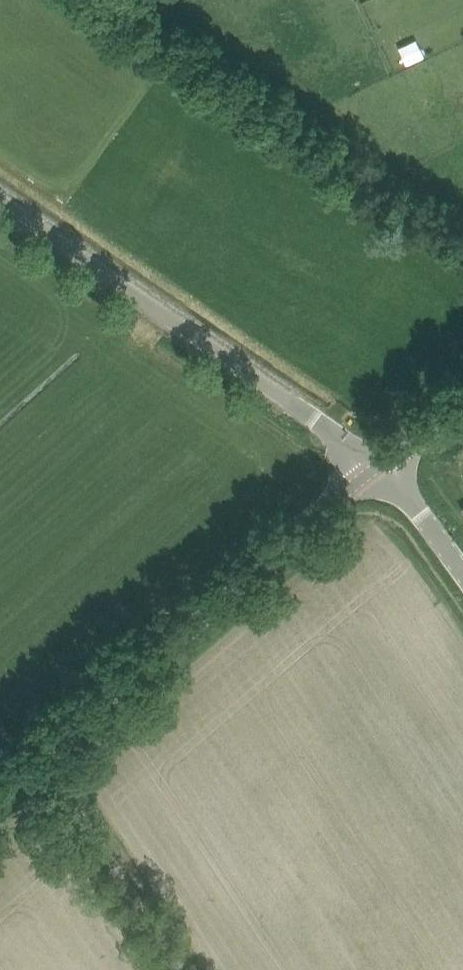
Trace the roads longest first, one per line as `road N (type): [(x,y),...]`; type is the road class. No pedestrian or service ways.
road 1 (unclassified): [(385,462),(0,197)]
road 2 (tertiary): [(37,761),(385,462)]
road 3 (unclassified): [(173,969),(37,761)]
road 4 (unclassified): [(462,563),(385,462)]

